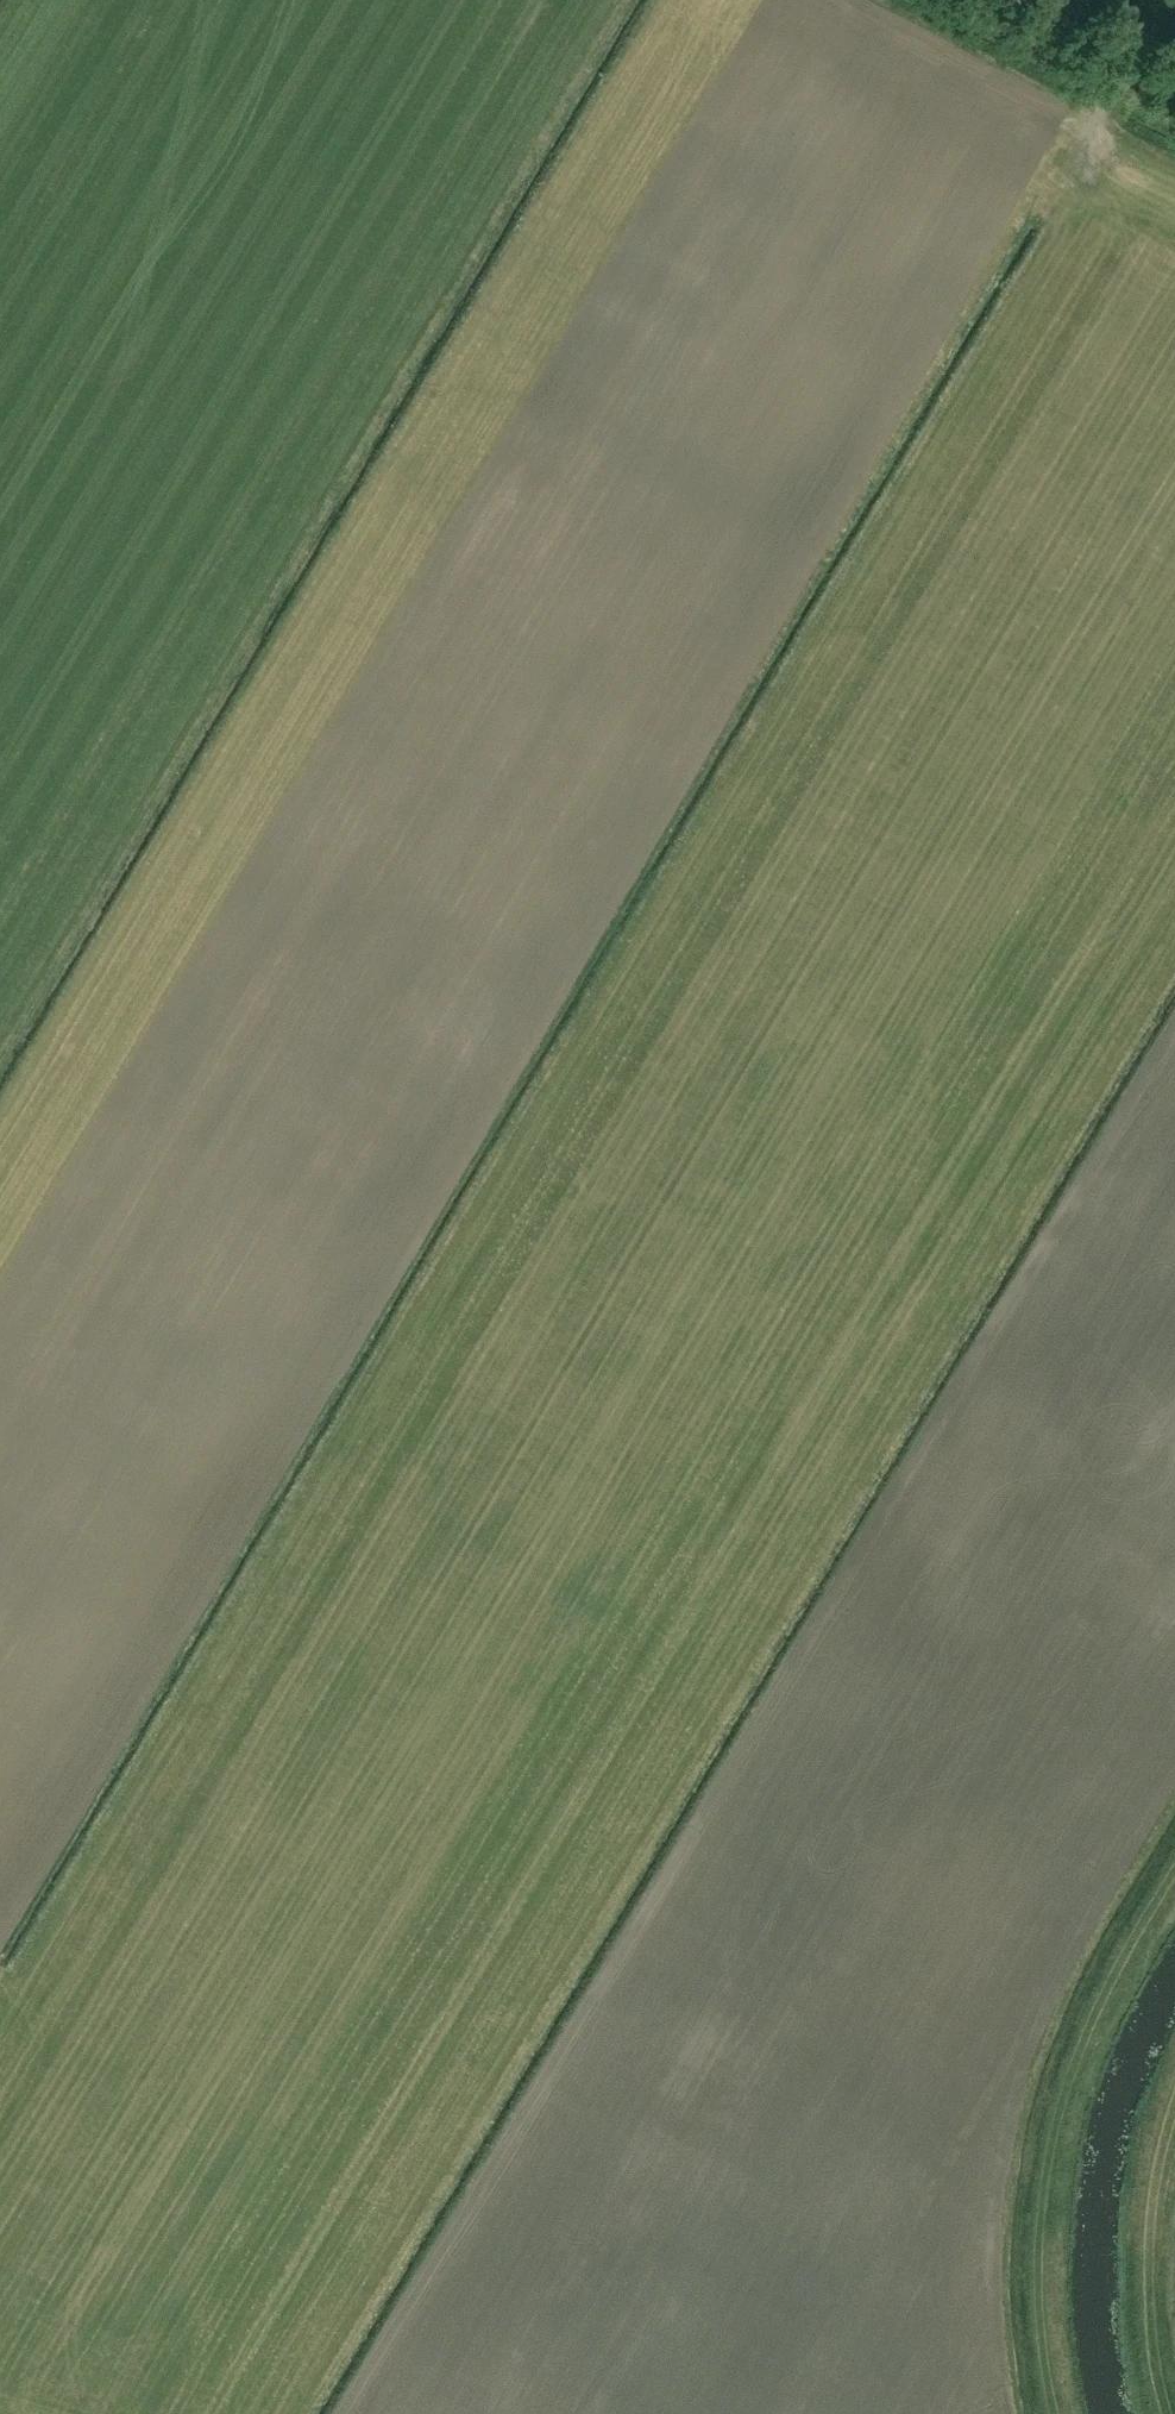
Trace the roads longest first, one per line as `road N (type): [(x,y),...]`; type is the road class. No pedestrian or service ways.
road 1 (track): [(1174,1873),(1098,2008),(1052,2156),(1038,2273),(1058,2413)]
road 2 (unclassified): [(1174,76),(1033,0)]

